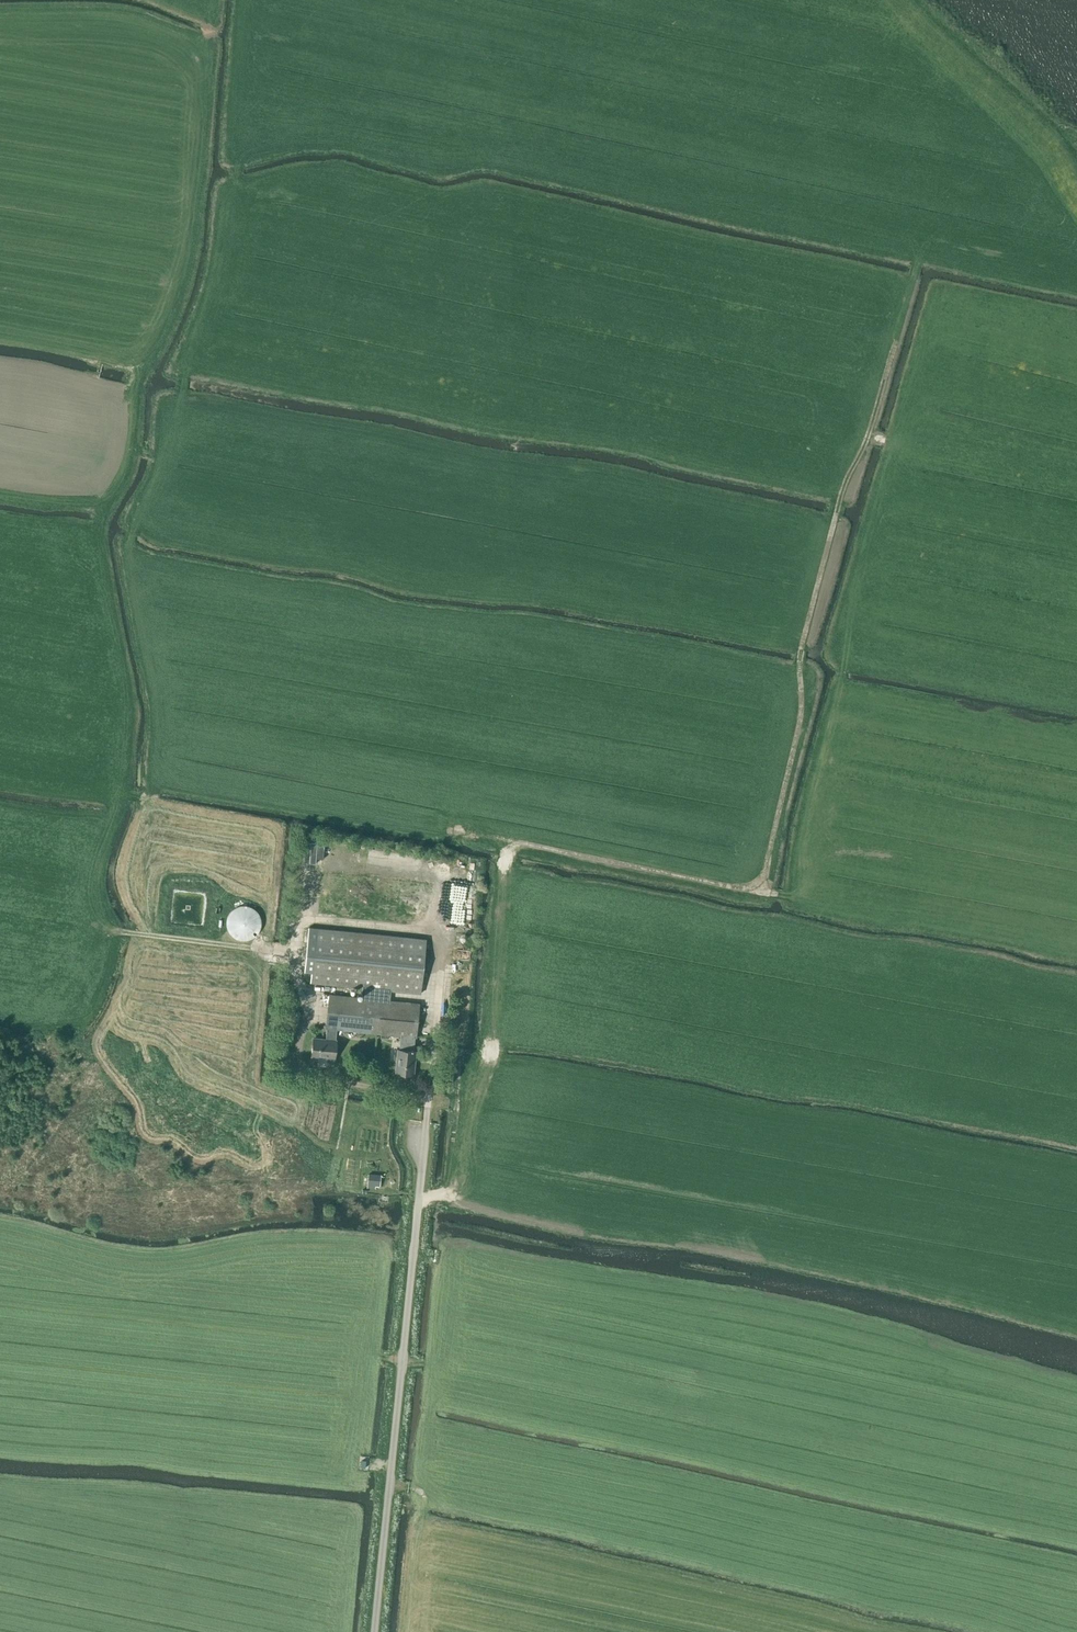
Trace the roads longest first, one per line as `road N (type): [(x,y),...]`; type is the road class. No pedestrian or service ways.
road 1 (track): [(461,859),(468,833),(747,888),(762,875),(800,713),(799,647),(848,472),(872,429),(909,299)]
road 2 (unclassified): [(427,1111),(374,1631)]

